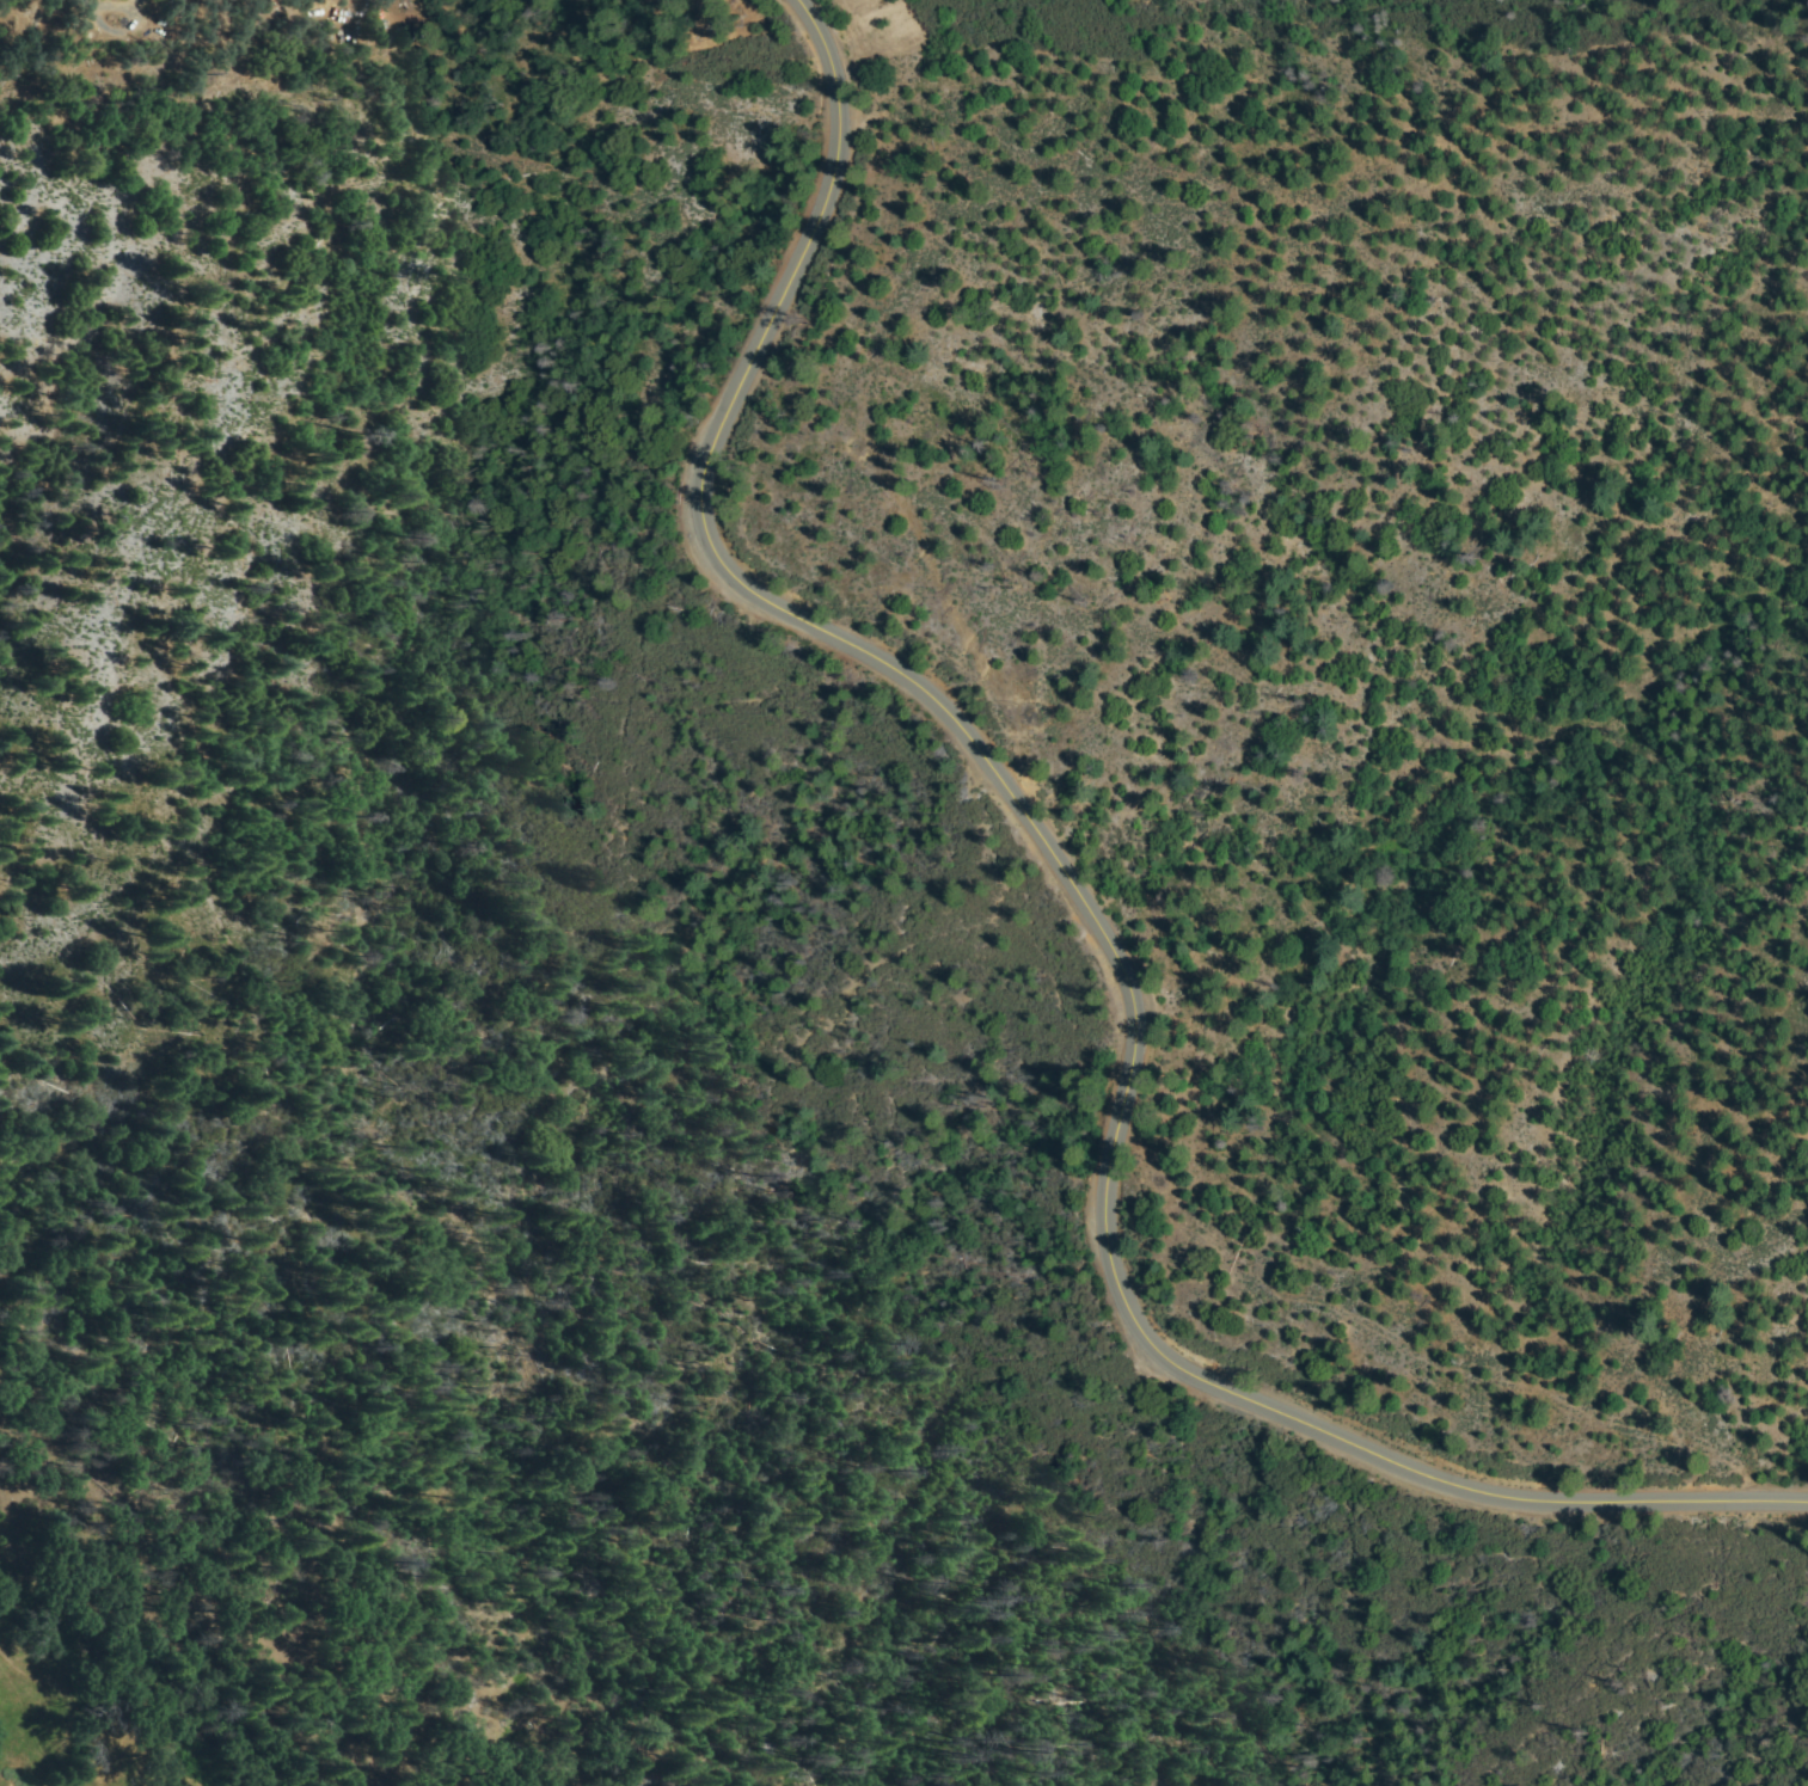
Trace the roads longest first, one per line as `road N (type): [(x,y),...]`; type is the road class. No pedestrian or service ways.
road 1 (secondary): [(1807,1517),(1513,1516),(1395,1478),(1188,1382),(1153,1354),(1132,1313),(1109,1216),(1135,1060),(1109,966),(991,769),(944,712),(863,658),(760,609),(724,578),(700,521),(713,455),(810,268),(842,184),(828,75),(785,0)]

